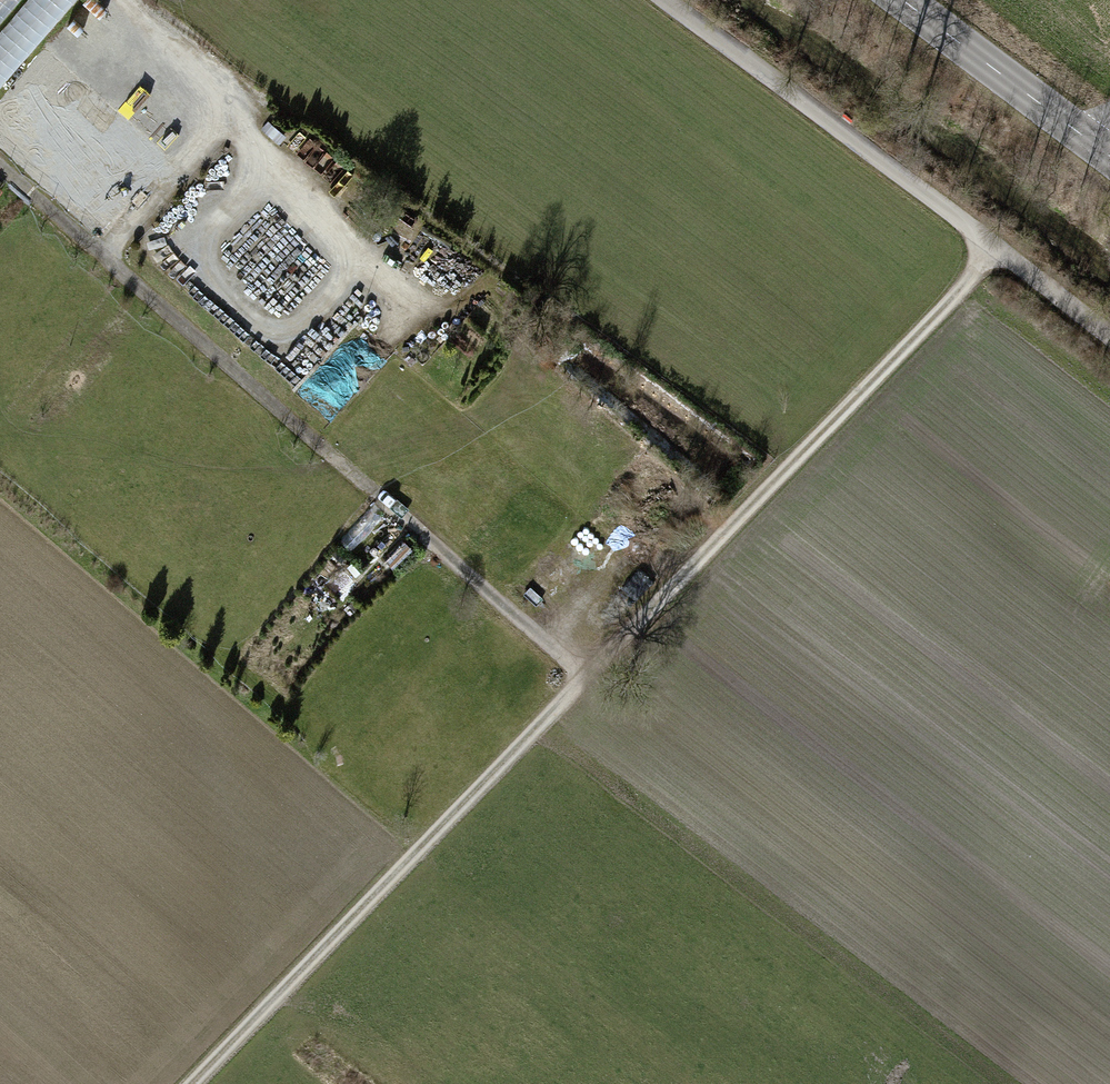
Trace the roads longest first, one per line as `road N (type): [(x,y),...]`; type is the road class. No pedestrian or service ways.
road 1 (track): [(192,1083),(995,244)]
road 2 (track): [(585,677),(0,160)]
road 3 (track): [(565,699),(1060,1083)]
road 4 (track): [(1109,333),(654,0)]
road 5 (track): [(133,0),(206,50),(221,101),(136,212),(112,259)]
road 6 (tertiary): [(910,0),(1109,150)]

